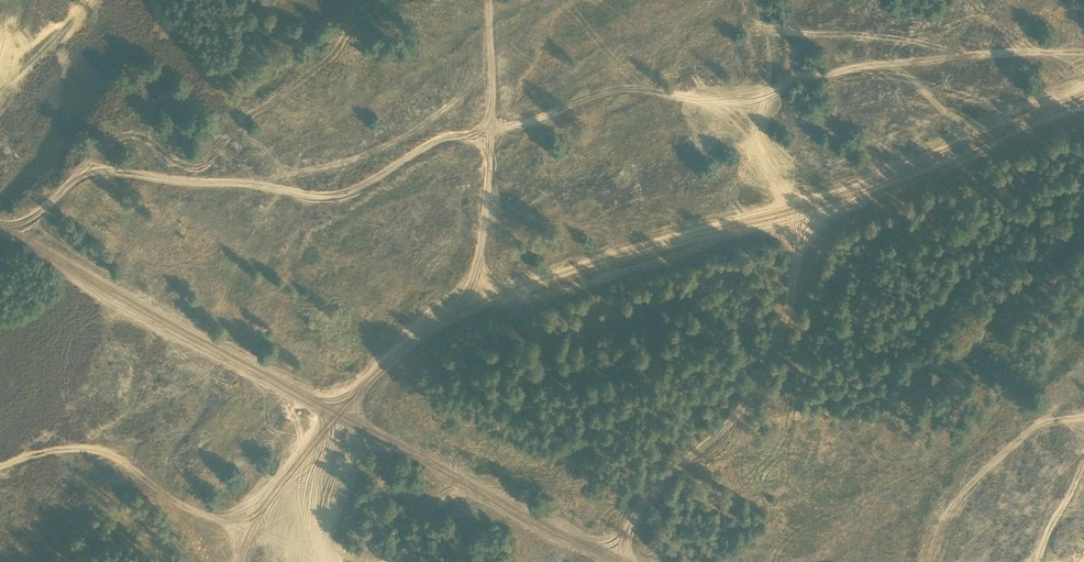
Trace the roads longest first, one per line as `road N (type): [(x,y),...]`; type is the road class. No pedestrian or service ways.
road 1 (track): [(7,235),(94,169),(256,186),(308,200),(358,188),(443,137),(492,136),(472,291),(329,415),(645,561)]
road 2 (track): [(0,231),(329,415),(250,519),(193,513),(91,449),(37,454),(0,467)]
road 3 (track): [(1083,96),(776,212),(472,291)]

